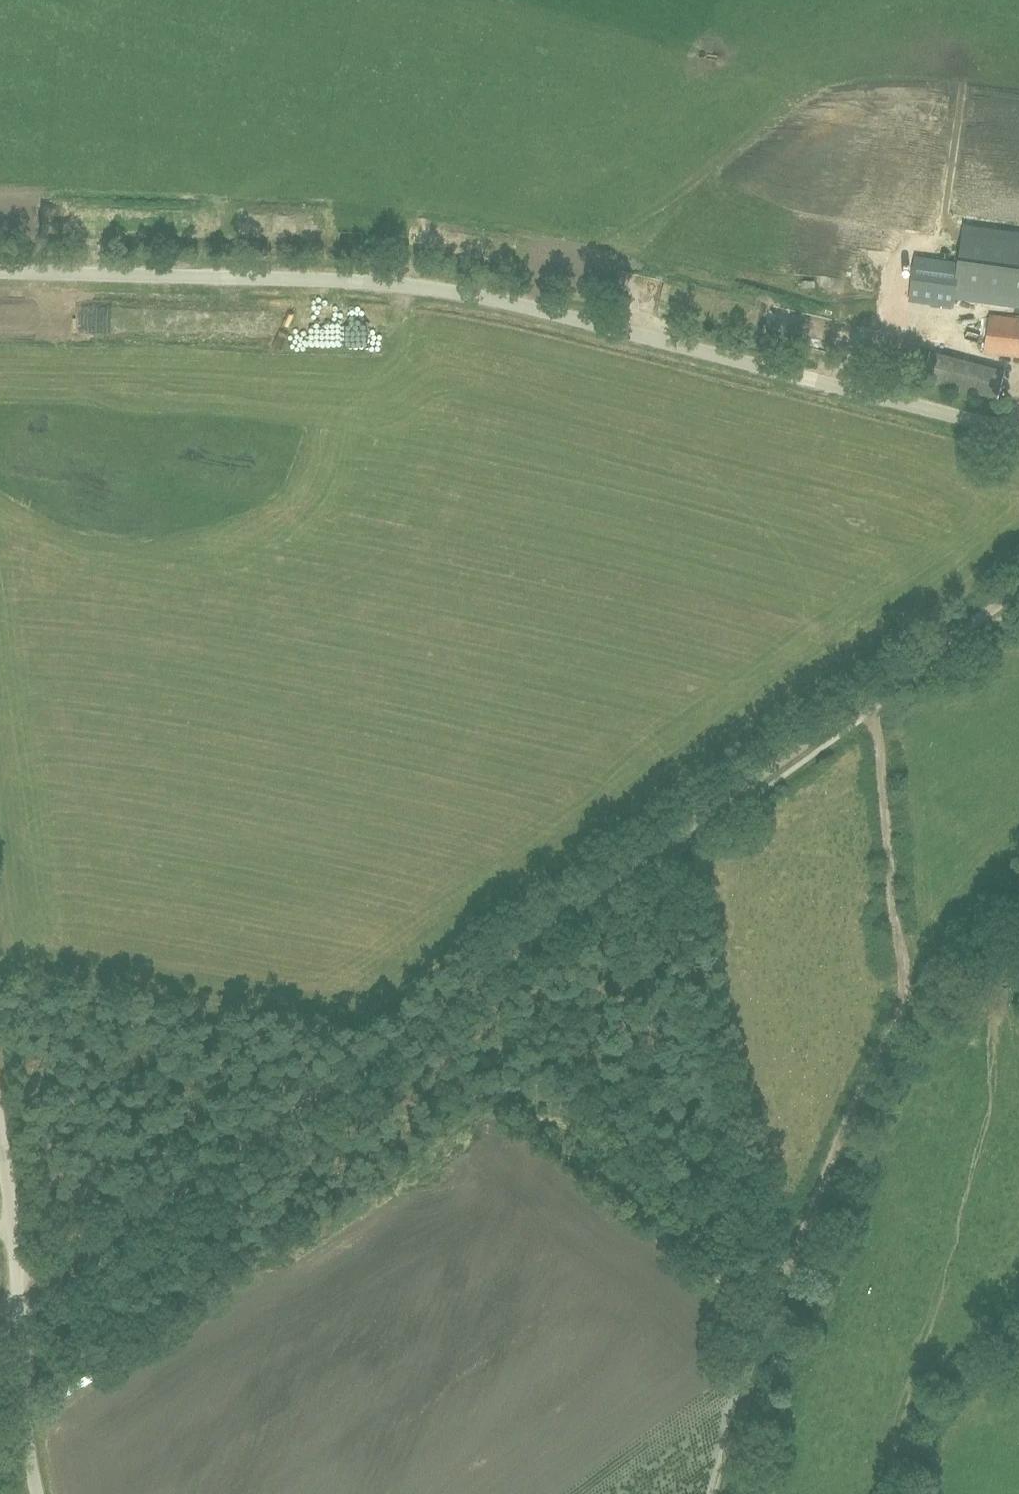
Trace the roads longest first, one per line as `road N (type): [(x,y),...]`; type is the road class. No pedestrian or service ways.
road 1 (track): [(0,1316),(1018,589)]
road 2 (unclassified): [(1018,435),(420,286),(0,273)]
road 3 (track): [(1018,897),(942,961),(901,1009),(728,1431),(711,1493)]
road 4 (unclassified): [(38,1493),(0,1151)]
road 5 (track): [(901,1009),(903,960),(865,699)]

